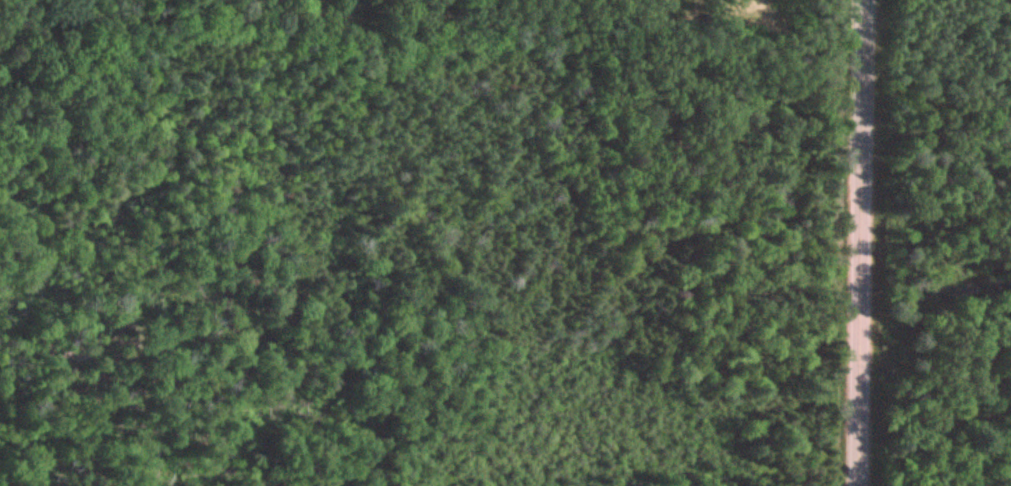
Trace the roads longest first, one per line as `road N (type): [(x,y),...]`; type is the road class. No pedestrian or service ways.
road 1 (residential): [(856,485),(863,0)]

